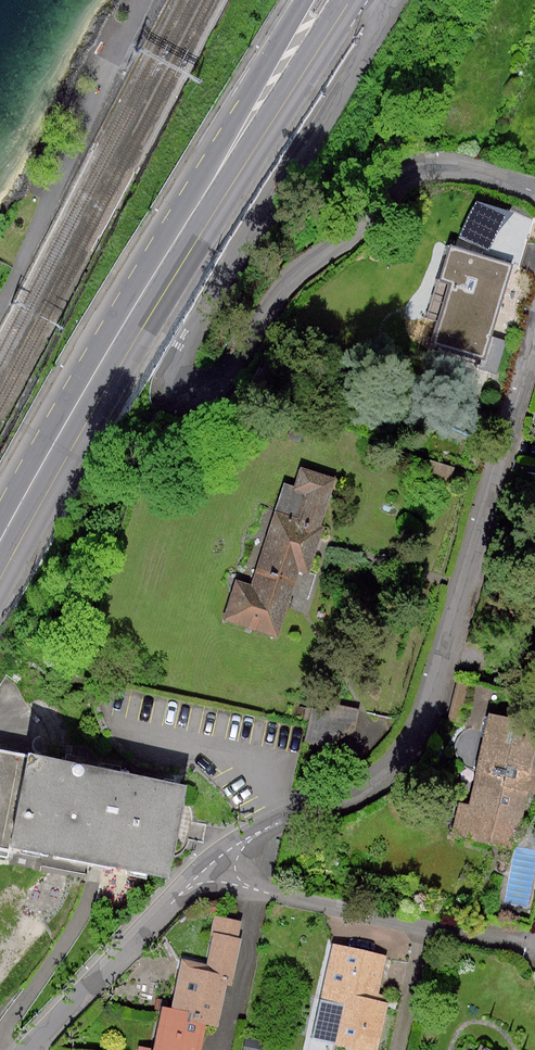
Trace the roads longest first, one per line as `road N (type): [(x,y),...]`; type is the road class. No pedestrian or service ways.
road 1 (residential): [(382,0),(378,27),(180,349),(175,383),(198,393),(214,386),(296,275),(416,173),(453,167),(534,191)]
road 2 (residential): [(199,877),(255,834),(375,782),(411,743),(441,669),(534,345)]
road 3 (primary): [(327,0),(0,549)]
road 4 (residential): [(199,877),(534,944)]
road 5 (residential): [(28,1049),(199,877)]

